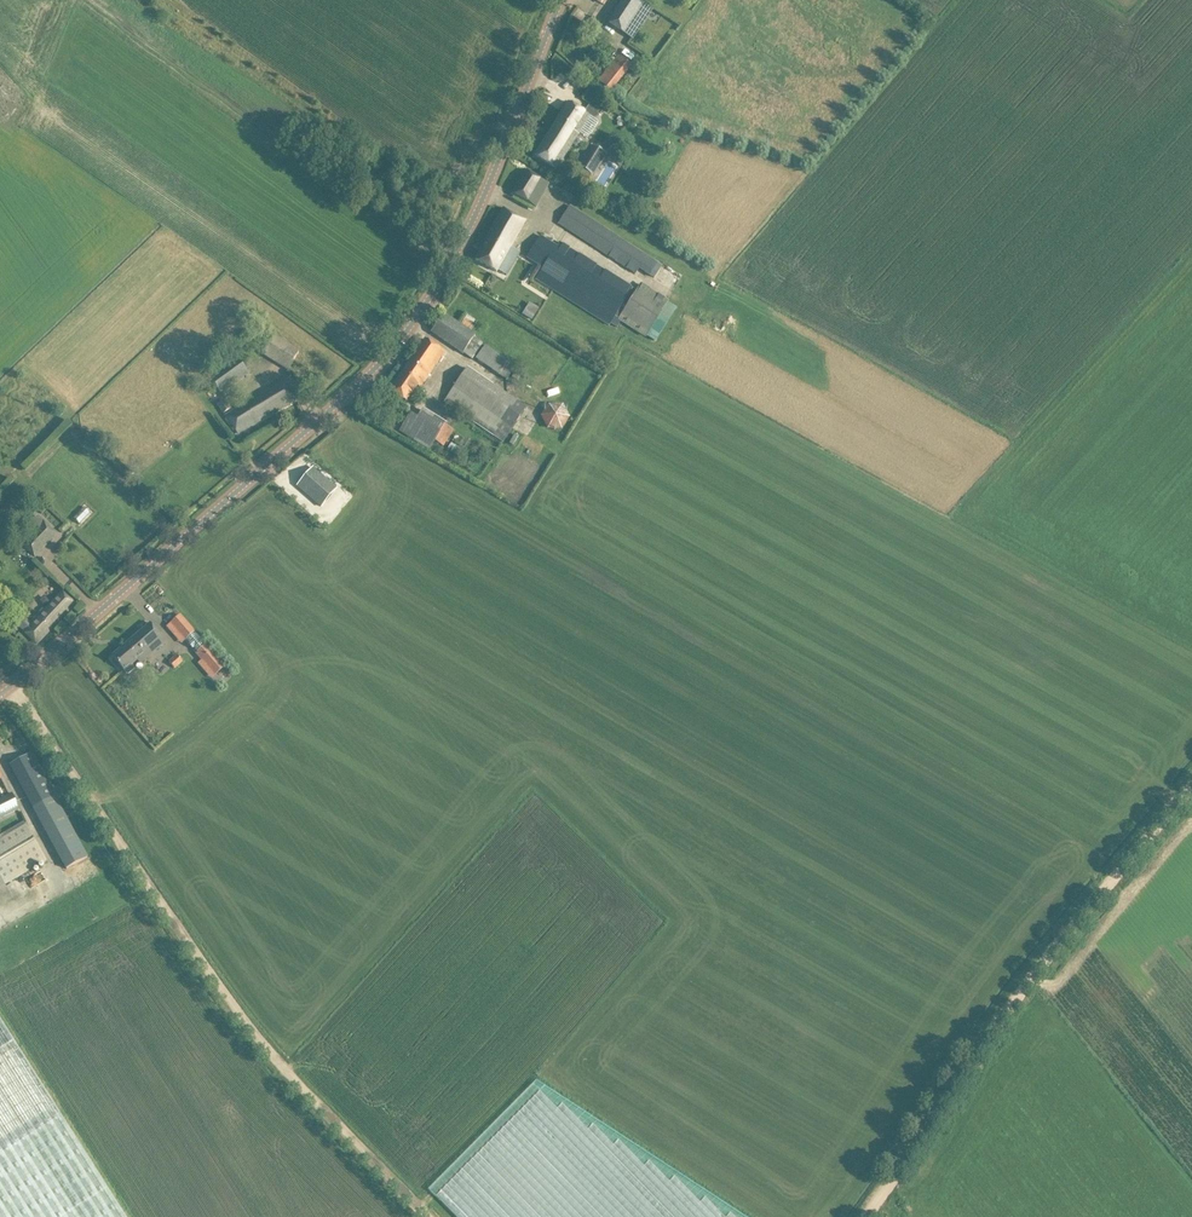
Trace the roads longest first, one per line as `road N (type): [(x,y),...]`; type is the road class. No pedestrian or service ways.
road 1 (tertiary): [(0,695),(394,348),(479,206),(561,0)]
road 2 (track): [(427,1216),(252,1029),(12,686)]
road 3 (track): [(1191,787),(1031,980),(865,1216)]
road 4 (track): [(450,263),(85,0)]

